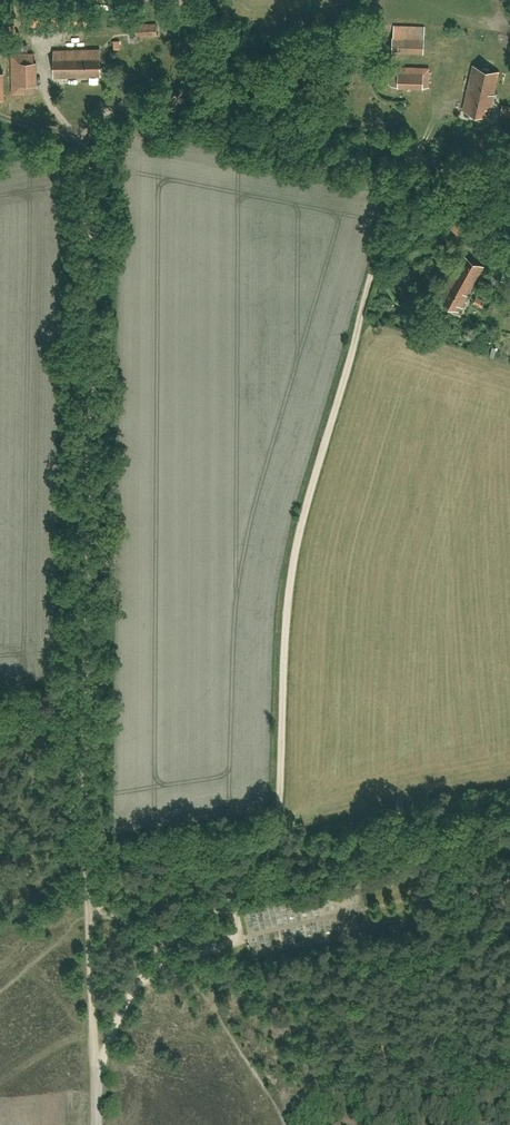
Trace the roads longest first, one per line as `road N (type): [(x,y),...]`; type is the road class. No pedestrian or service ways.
road 1 (track): [(97,1078),(89,935),(89,181),(83,142),(58,115)]
road 2 (track): [(240,877),(281,797),(297,546),(388,221),(418,150)]
road 3 (track): [(240,877),(283,874),(443,812),(509,800)]
road 4 (track): [(97,1078),(142,977),(240,877)]
road 5 (track): [(89,901),(237,881)]
road 6 (track): [(509,263),(449,248),(369,281)]
road 7 (track): [(142,977),(234,939),(218,904)]

